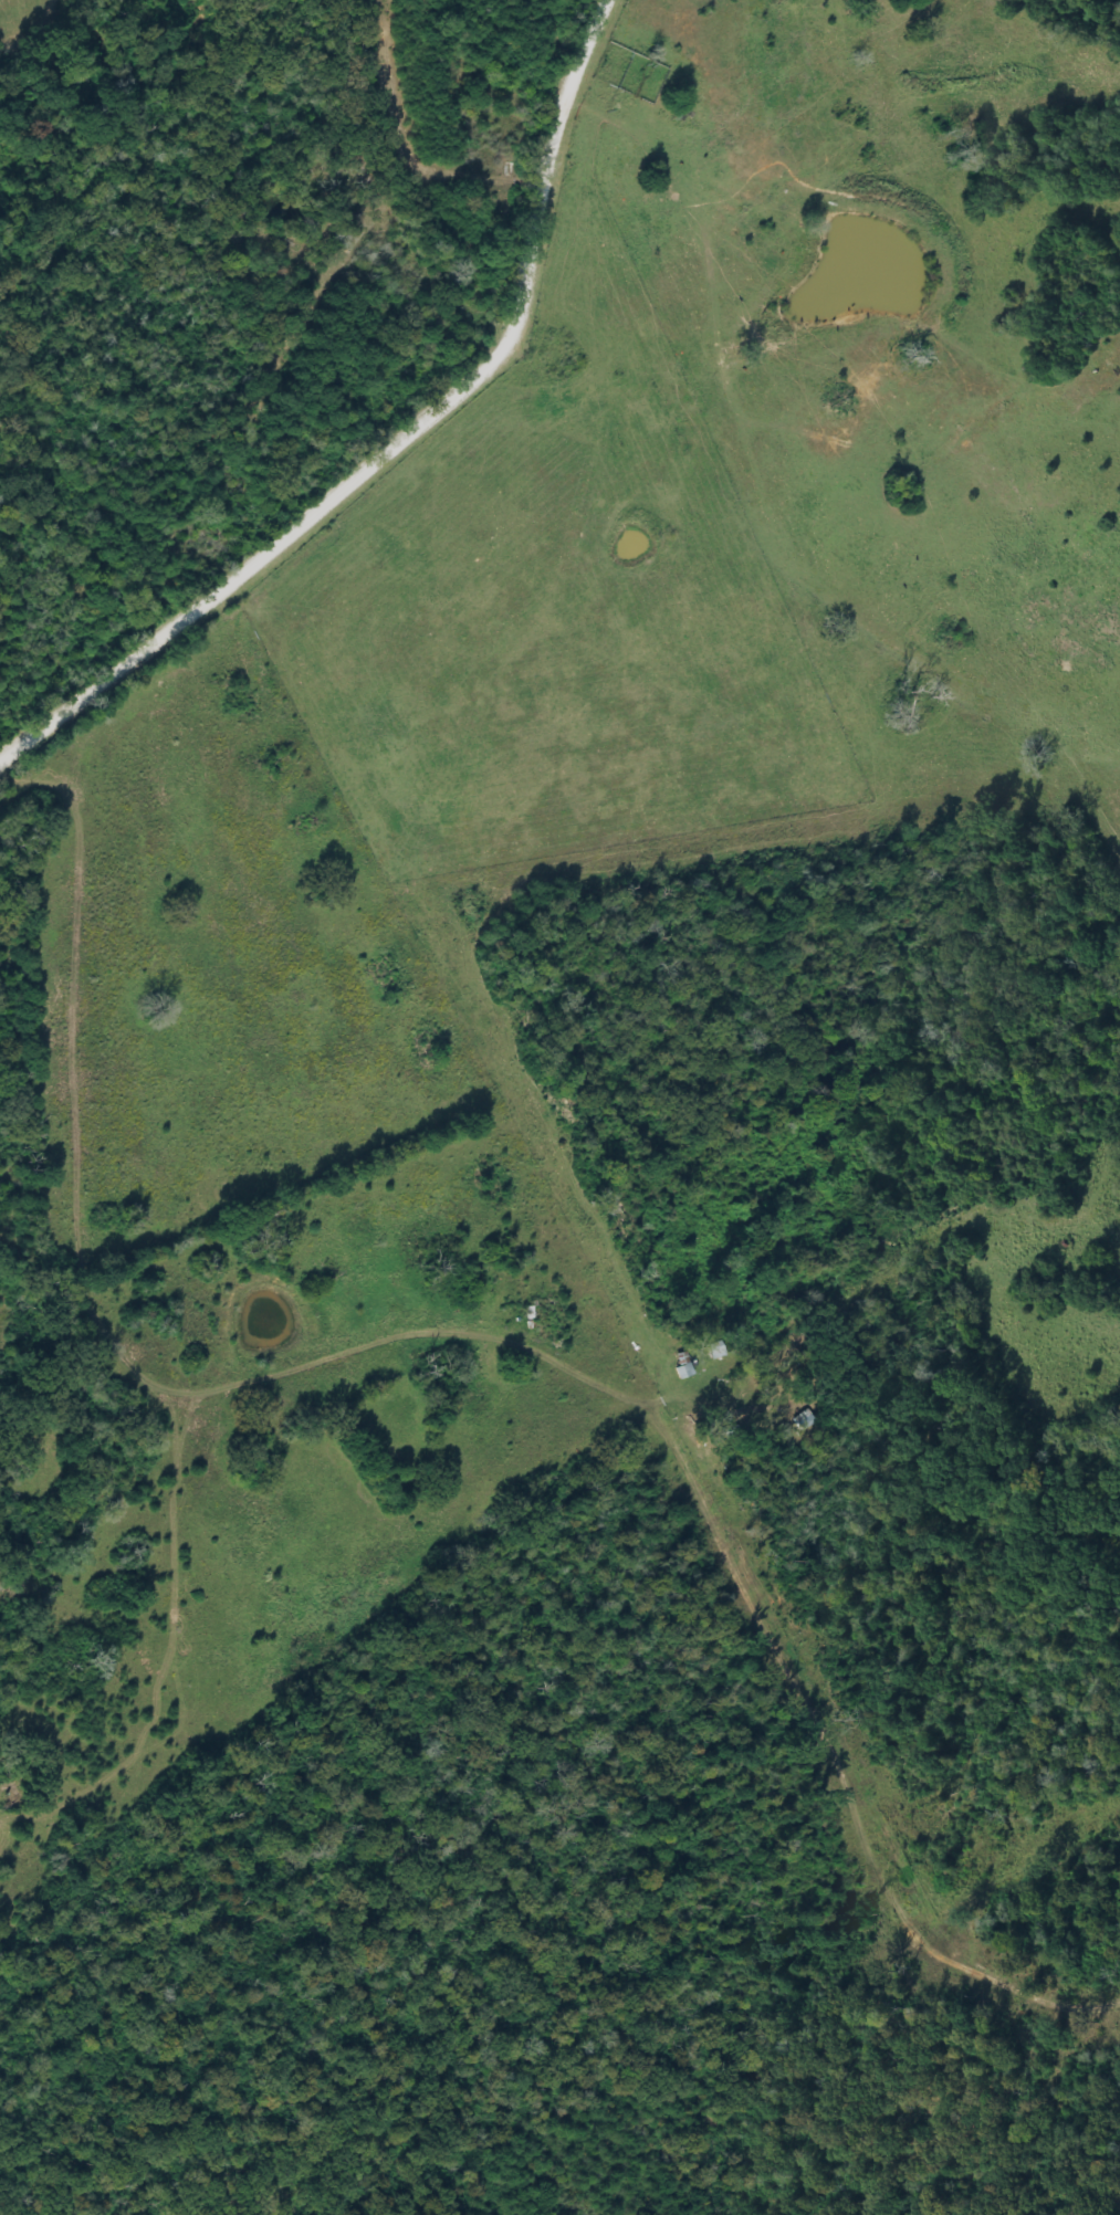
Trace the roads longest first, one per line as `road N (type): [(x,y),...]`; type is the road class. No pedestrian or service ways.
road 1 (residential): [(0,785),(513,339),(551,256),(584,85),(626,0)]

